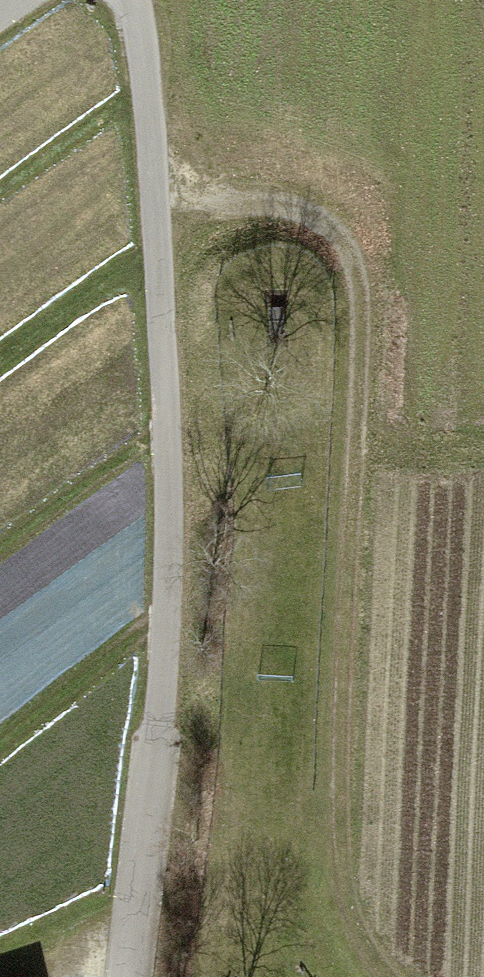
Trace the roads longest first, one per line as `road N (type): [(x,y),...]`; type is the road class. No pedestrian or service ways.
road 1 (unclassified): [(129,0),(148,229),(160,586),(118,976)]
road 2 (track): [(148,229),(222,199),(262,203),(309,222),(337,252),(350,300),(325,865),(342,923),(385,976)]

